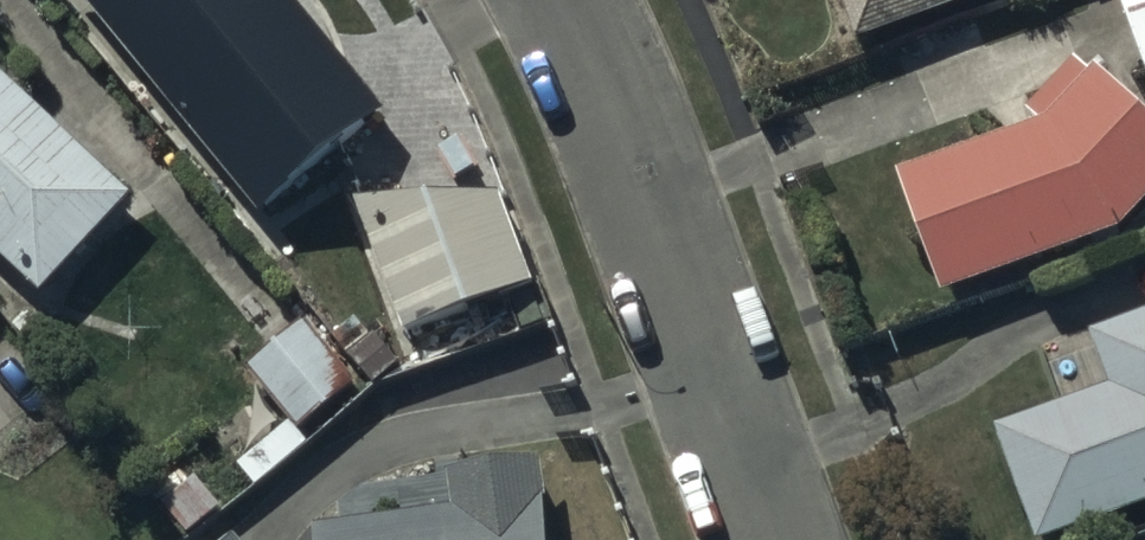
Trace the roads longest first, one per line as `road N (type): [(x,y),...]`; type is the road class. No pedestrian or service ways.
road 1 (residential): [(565,0),(765,539)]

